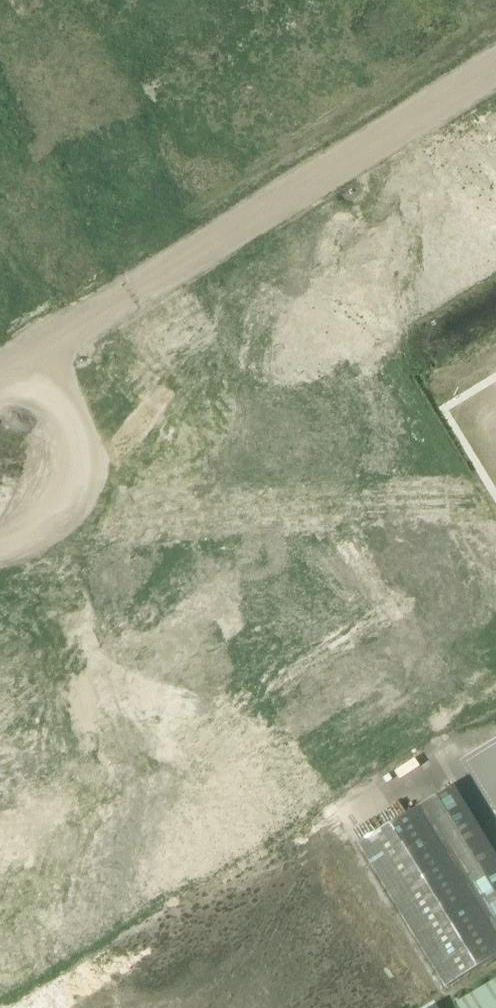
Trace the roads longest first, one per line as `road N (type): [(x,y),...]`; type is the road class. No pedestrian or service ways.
road 1 (track): [(0,378),(495,71)]
road 2 (track): [(0,546),(468,503)]

